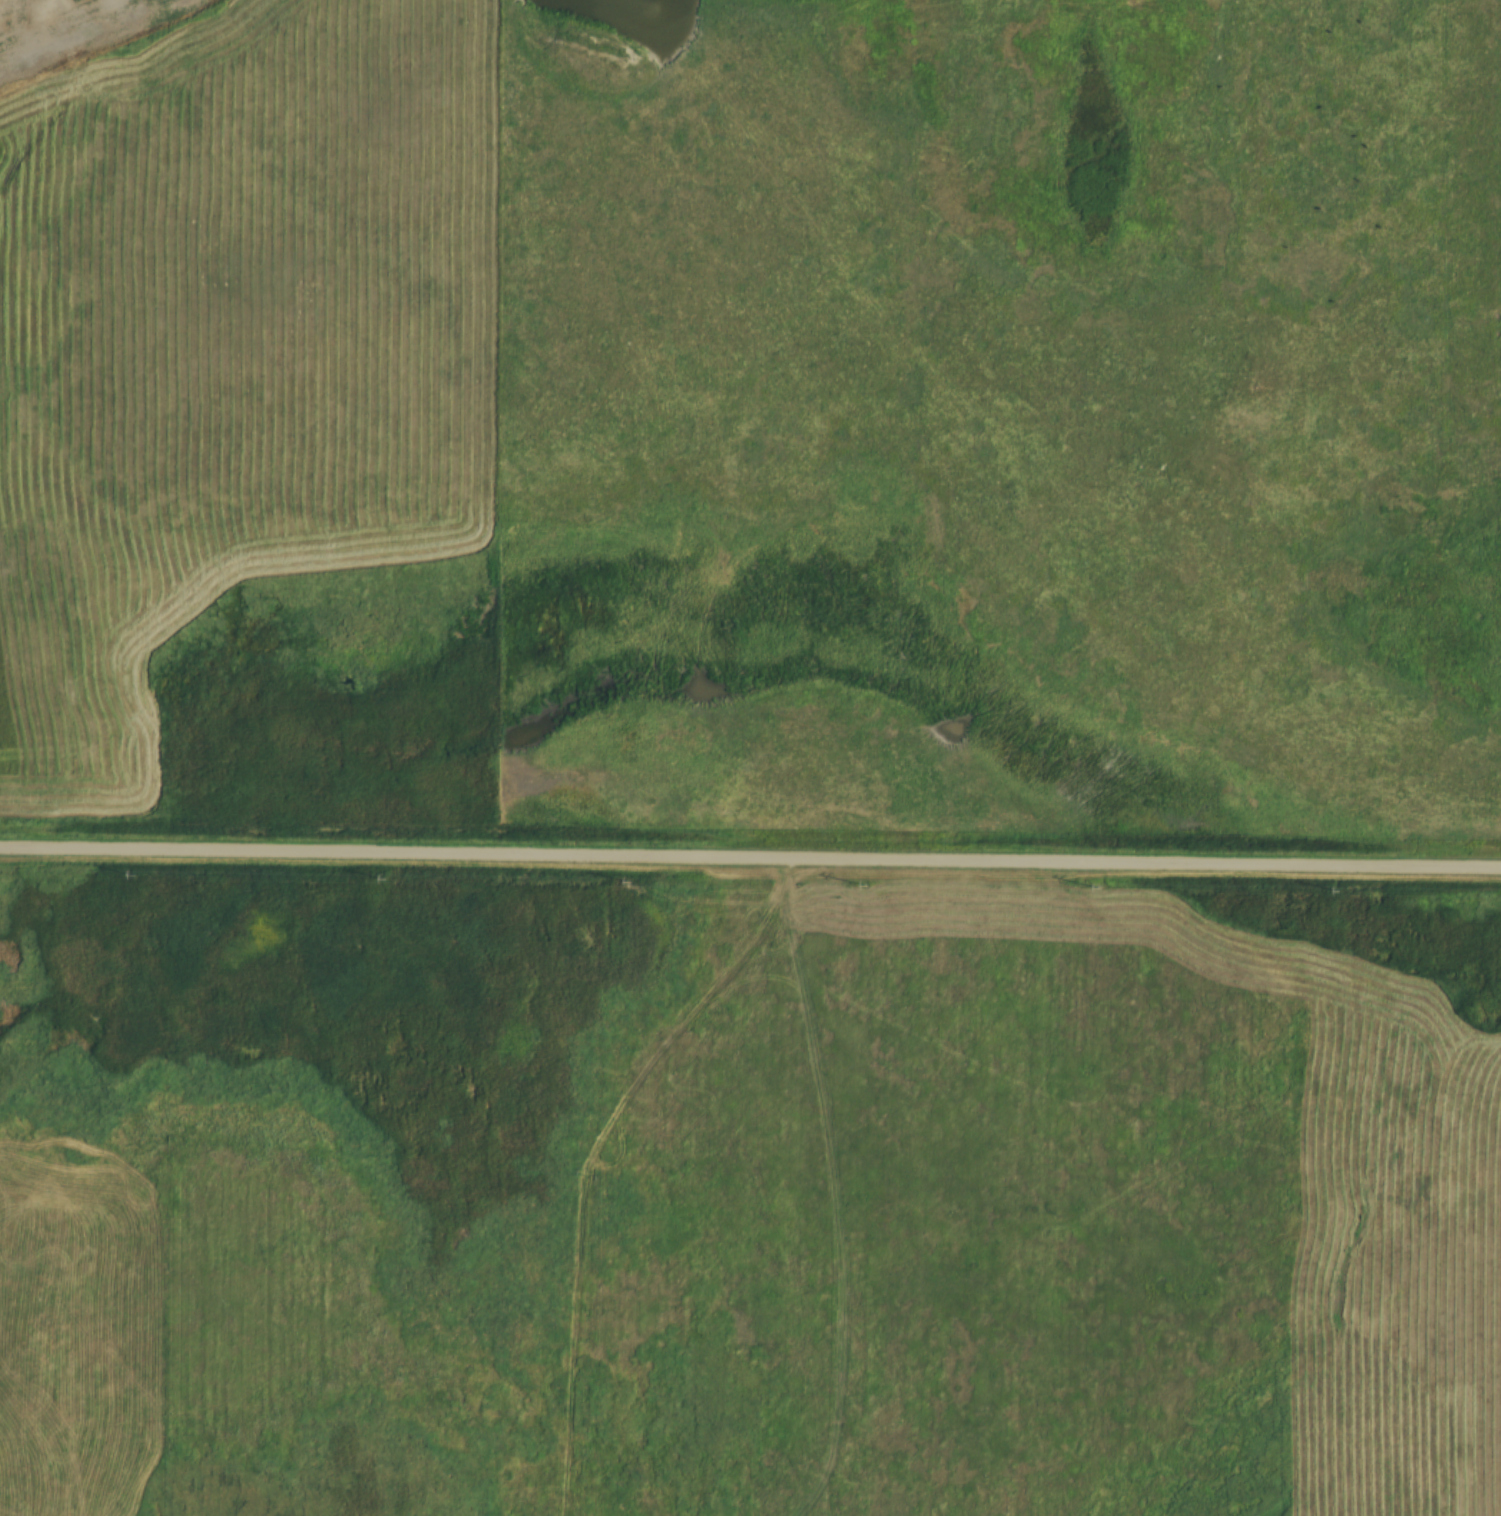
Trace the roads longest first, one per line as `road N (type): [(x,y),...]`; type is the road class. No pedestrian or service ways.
road 1 (residential): [(0,850),(1500,868)]

